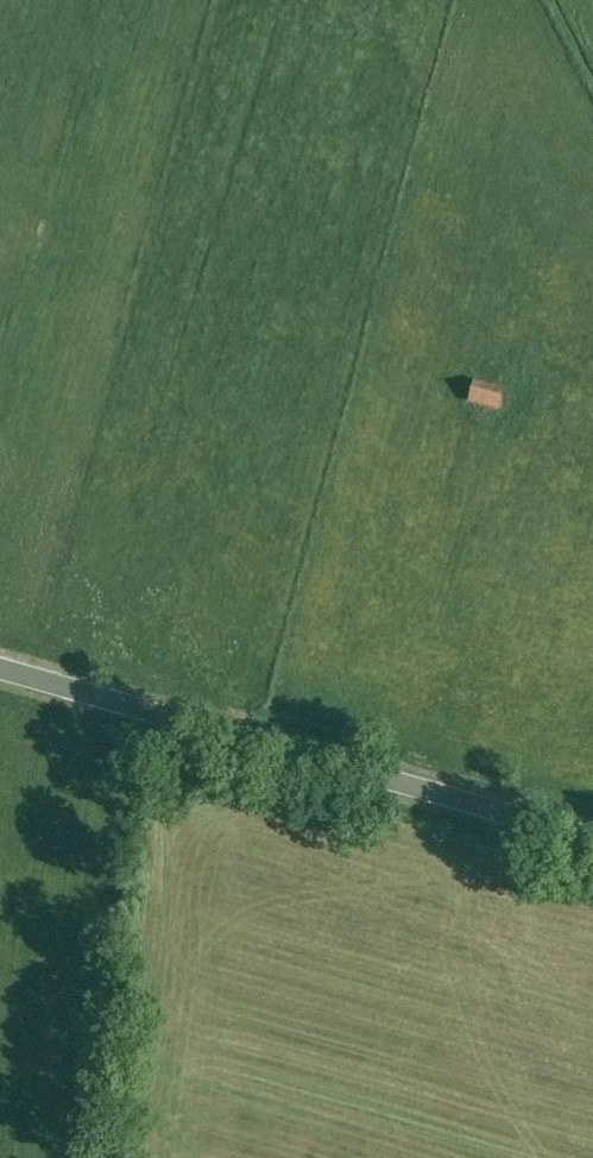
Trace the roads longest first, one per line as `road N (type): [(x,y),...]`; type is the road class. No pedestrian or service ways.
road 1 (tertiary): [(592,837),(0,658)]

